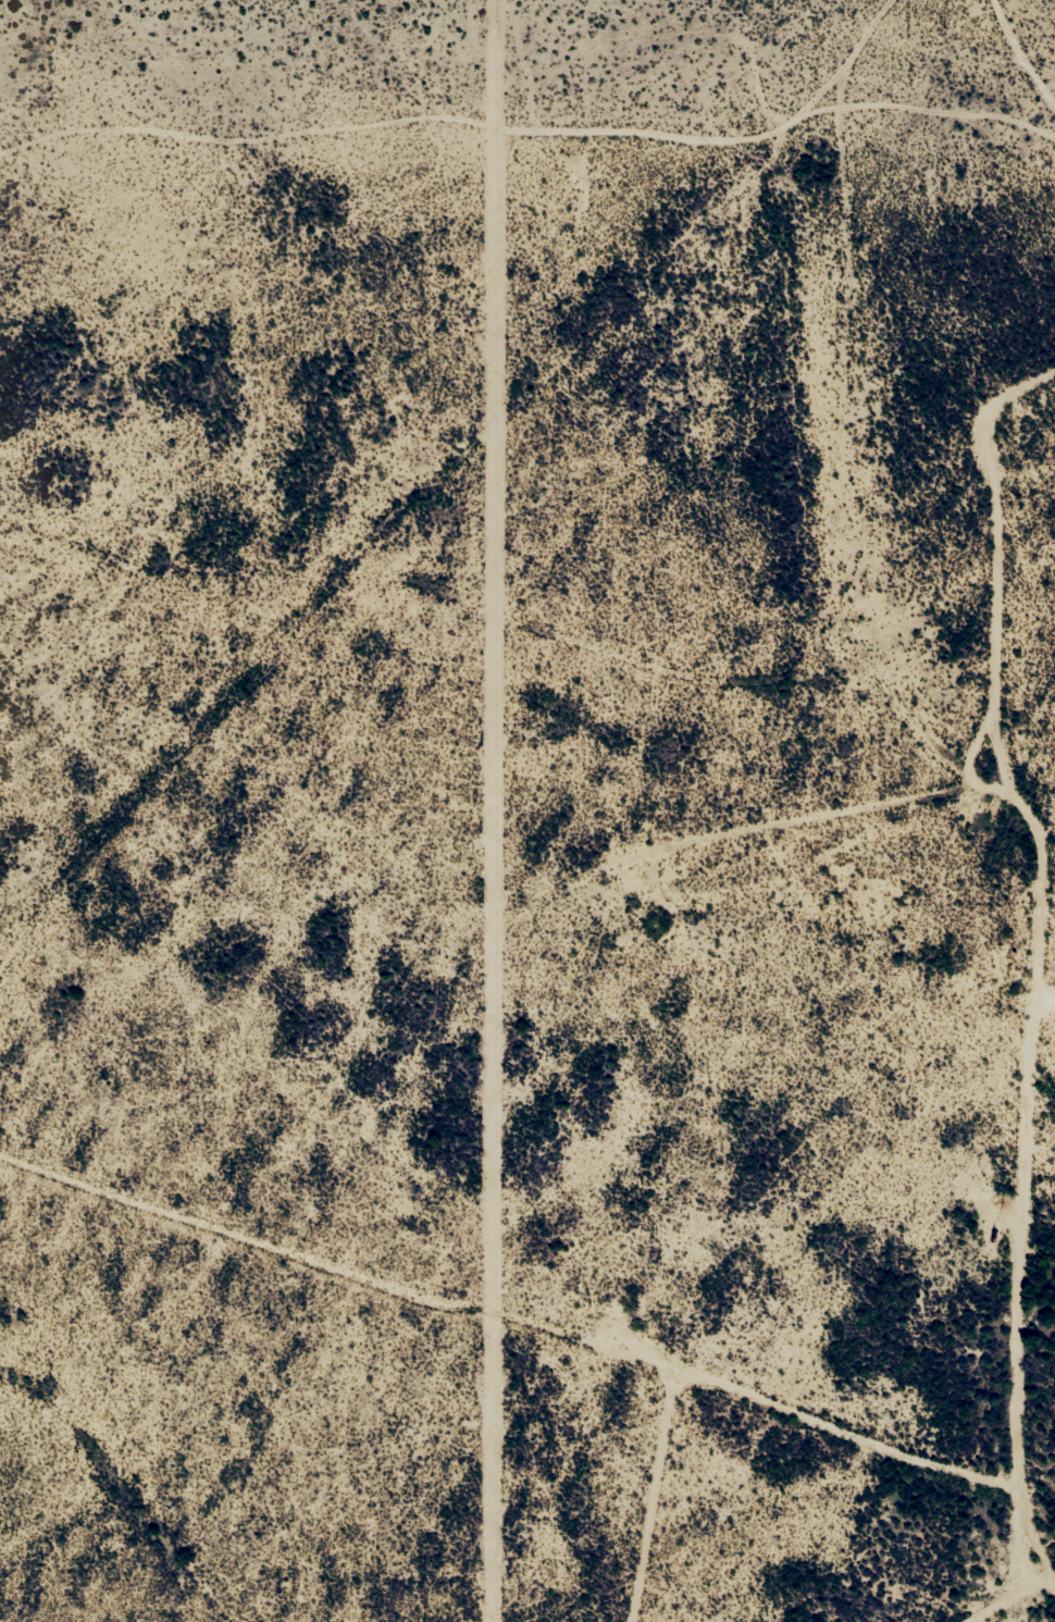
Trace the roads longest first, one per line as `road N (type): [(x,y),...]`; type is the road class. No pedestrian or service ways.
road 1 (track): [(1054,327),(959,439),(954,716),(981,803),(992,900),(959,1376),(1000,1621)]
road 2 (track): [(0,920),(501,385),(893,0)]
road 3 (track): [(932,0),(948,39),(1054,183)]

